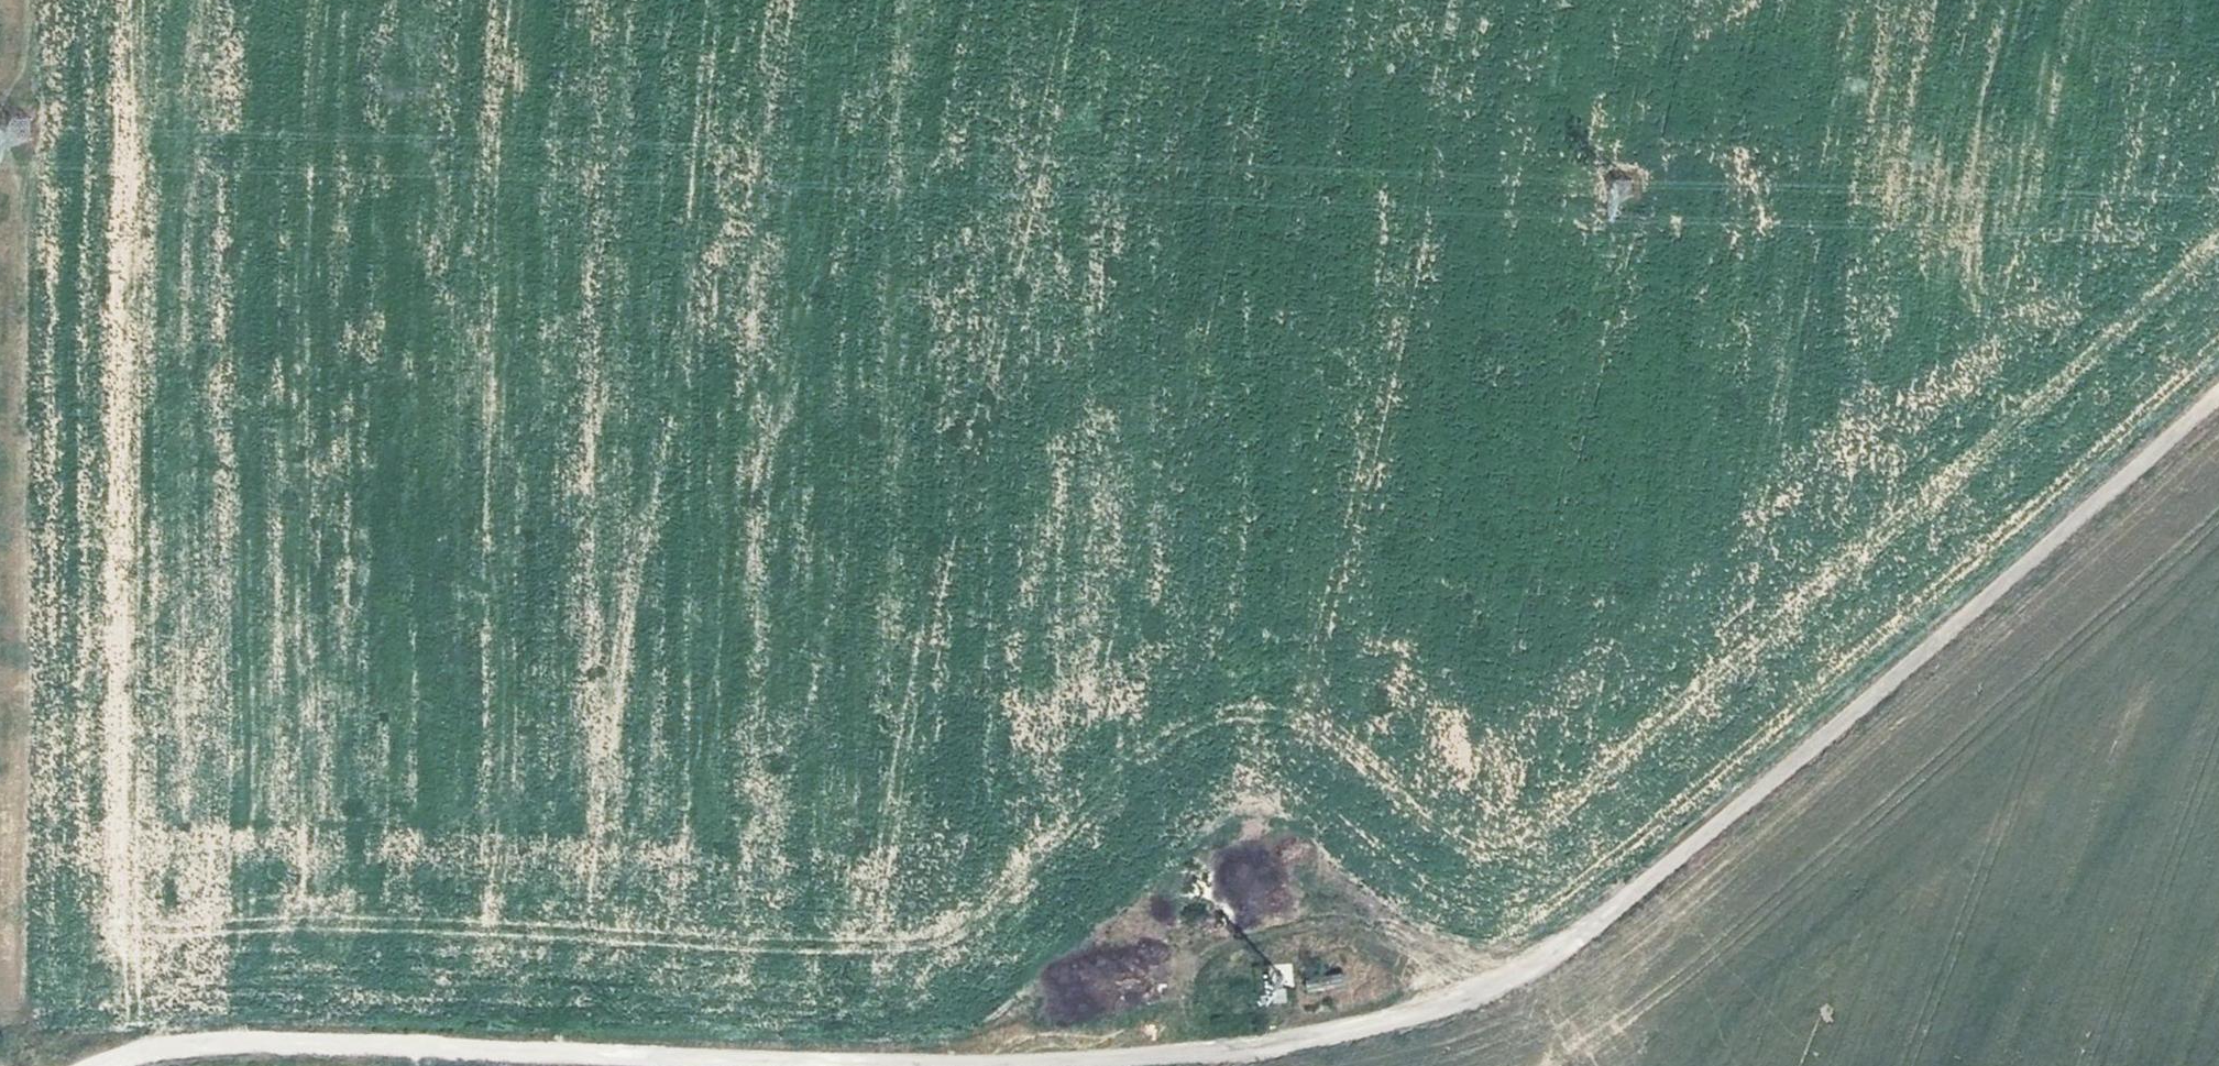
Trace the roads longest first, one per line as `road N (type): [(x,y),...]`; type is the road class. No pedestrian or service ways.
road 1 (unclassified): [(2218,389),(1675,863),(1568,945),(1442,1007),(1215,1048),(1028,1063),(265,1037),(148,1047),(91,1065)]

